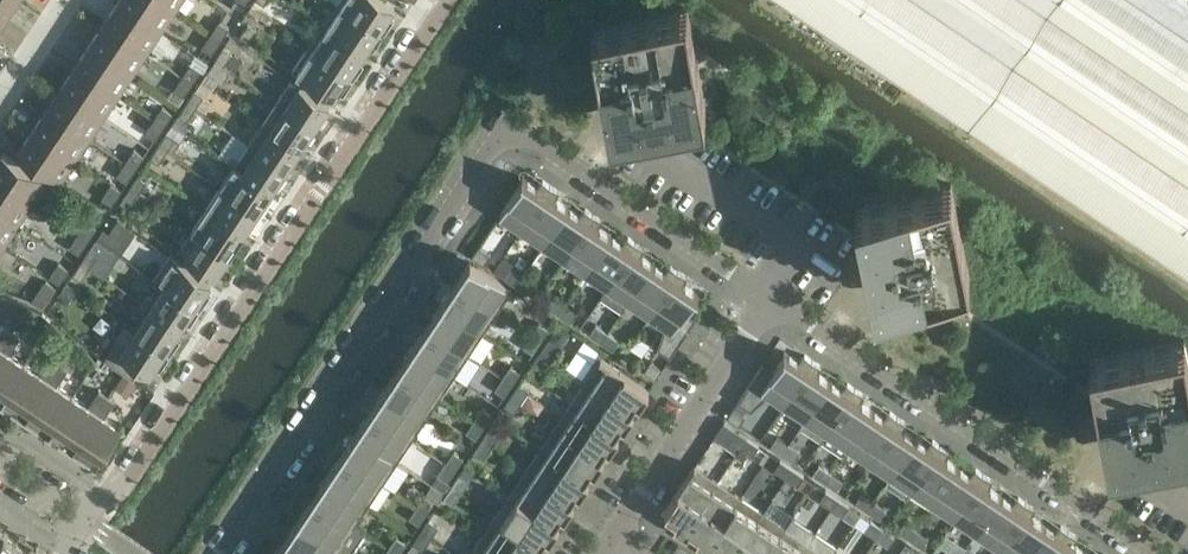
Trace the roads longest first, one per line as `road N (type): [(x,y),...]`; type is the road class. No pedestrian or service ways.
road 1 (residential): [(771,299),(510,127),(246,525)]
road 2 (residential): [(91,521),(441,0)]
road 3 (unclassified): [(1149,553),(1081,505),(1024,478),(771,299)]
road 4 (unclassified): [(610,543),(771,299)]
road 5 (residential): [(0,101),(67,0)]

